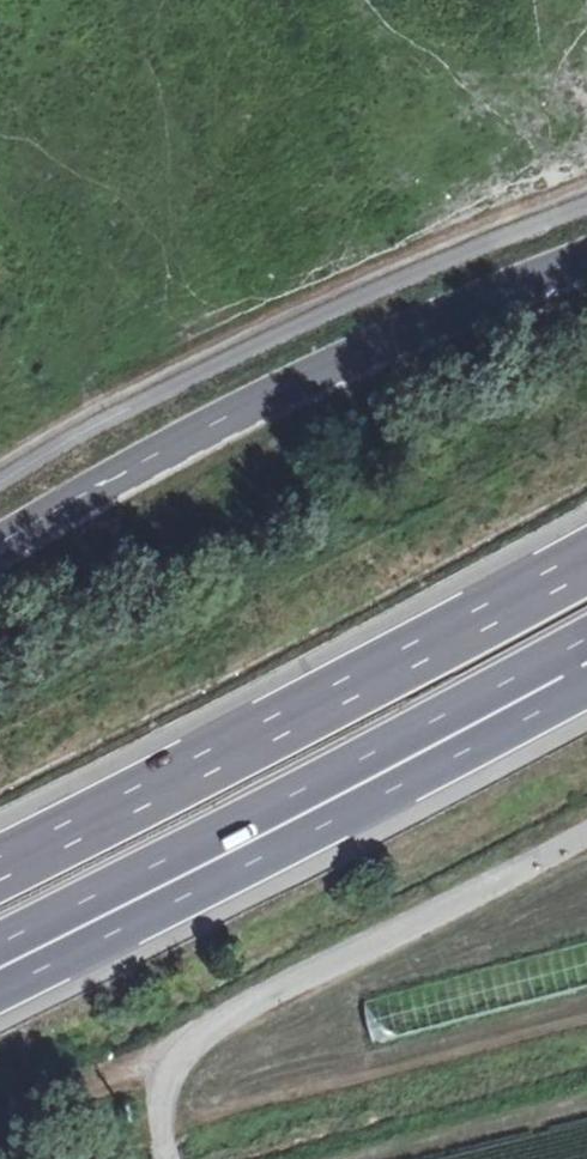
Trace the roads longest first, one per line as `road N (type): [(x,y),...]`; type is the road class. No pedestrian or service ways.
road 1 (motorway): [(586,563),(0,868)]
road 2 (secondary): [(0,545),(210,425),(586,256)]
road 3 (trunk): [(0,970),(560,680)]
road 4 (motorway): [(0,948),(560,680)]
road 5 (unclassified): [(586,824),(256,996),(183,1051),(164,1085),(170,1158)]
road 6 (track): [(586,1017),(166,1115)]
road 7 (track): [(399,1158),(586,1108)]

